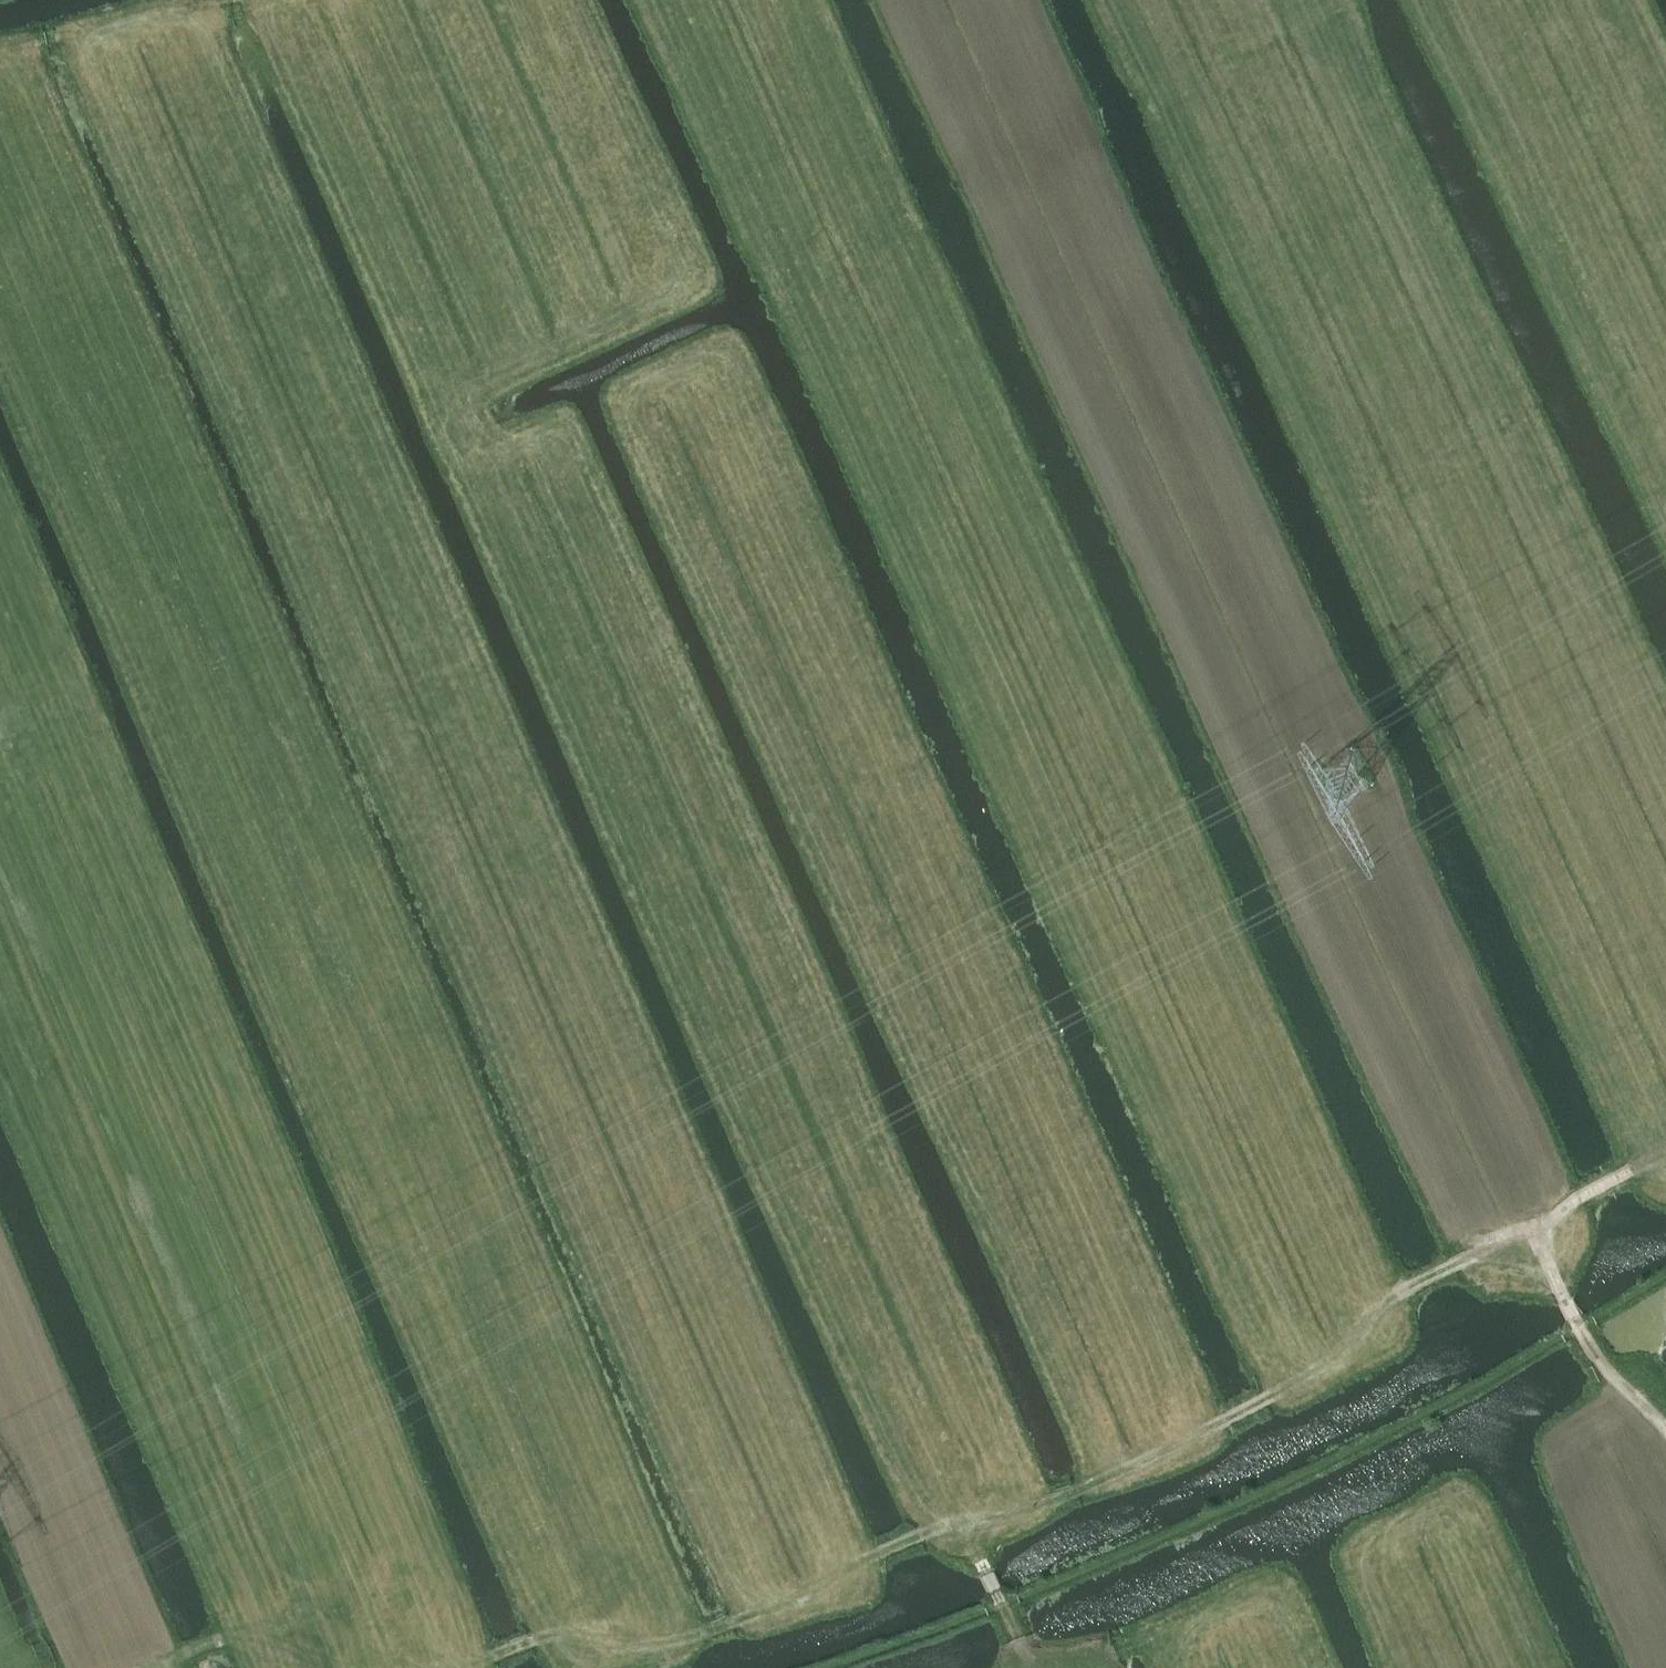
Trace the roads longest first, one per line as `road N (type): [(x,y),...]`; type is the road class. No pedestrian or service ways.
road 1 (track): [(1408,1287),(1630,1169)]
road 2 (track): [(1534,1224),(1577,1327),(1665,1429)]
road 3 (track): [(978,1554),(1030,1667)]

